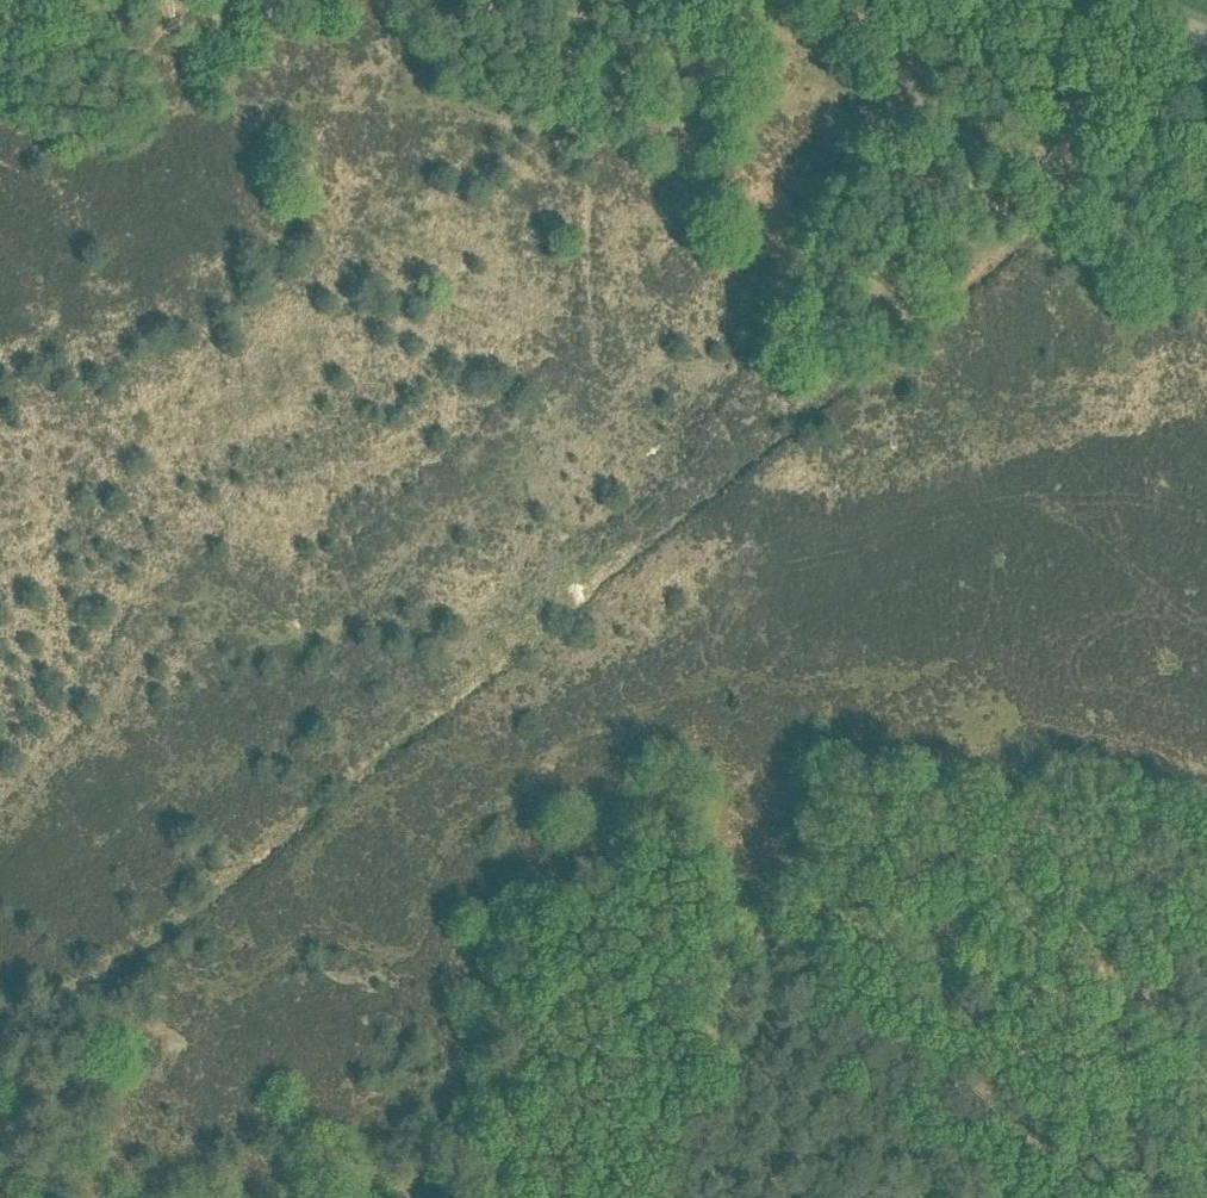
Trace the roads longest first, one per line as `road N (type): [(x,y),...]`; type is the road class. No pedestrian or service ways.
road 1 (tertiary): [(1206,45),(1078,0)]

